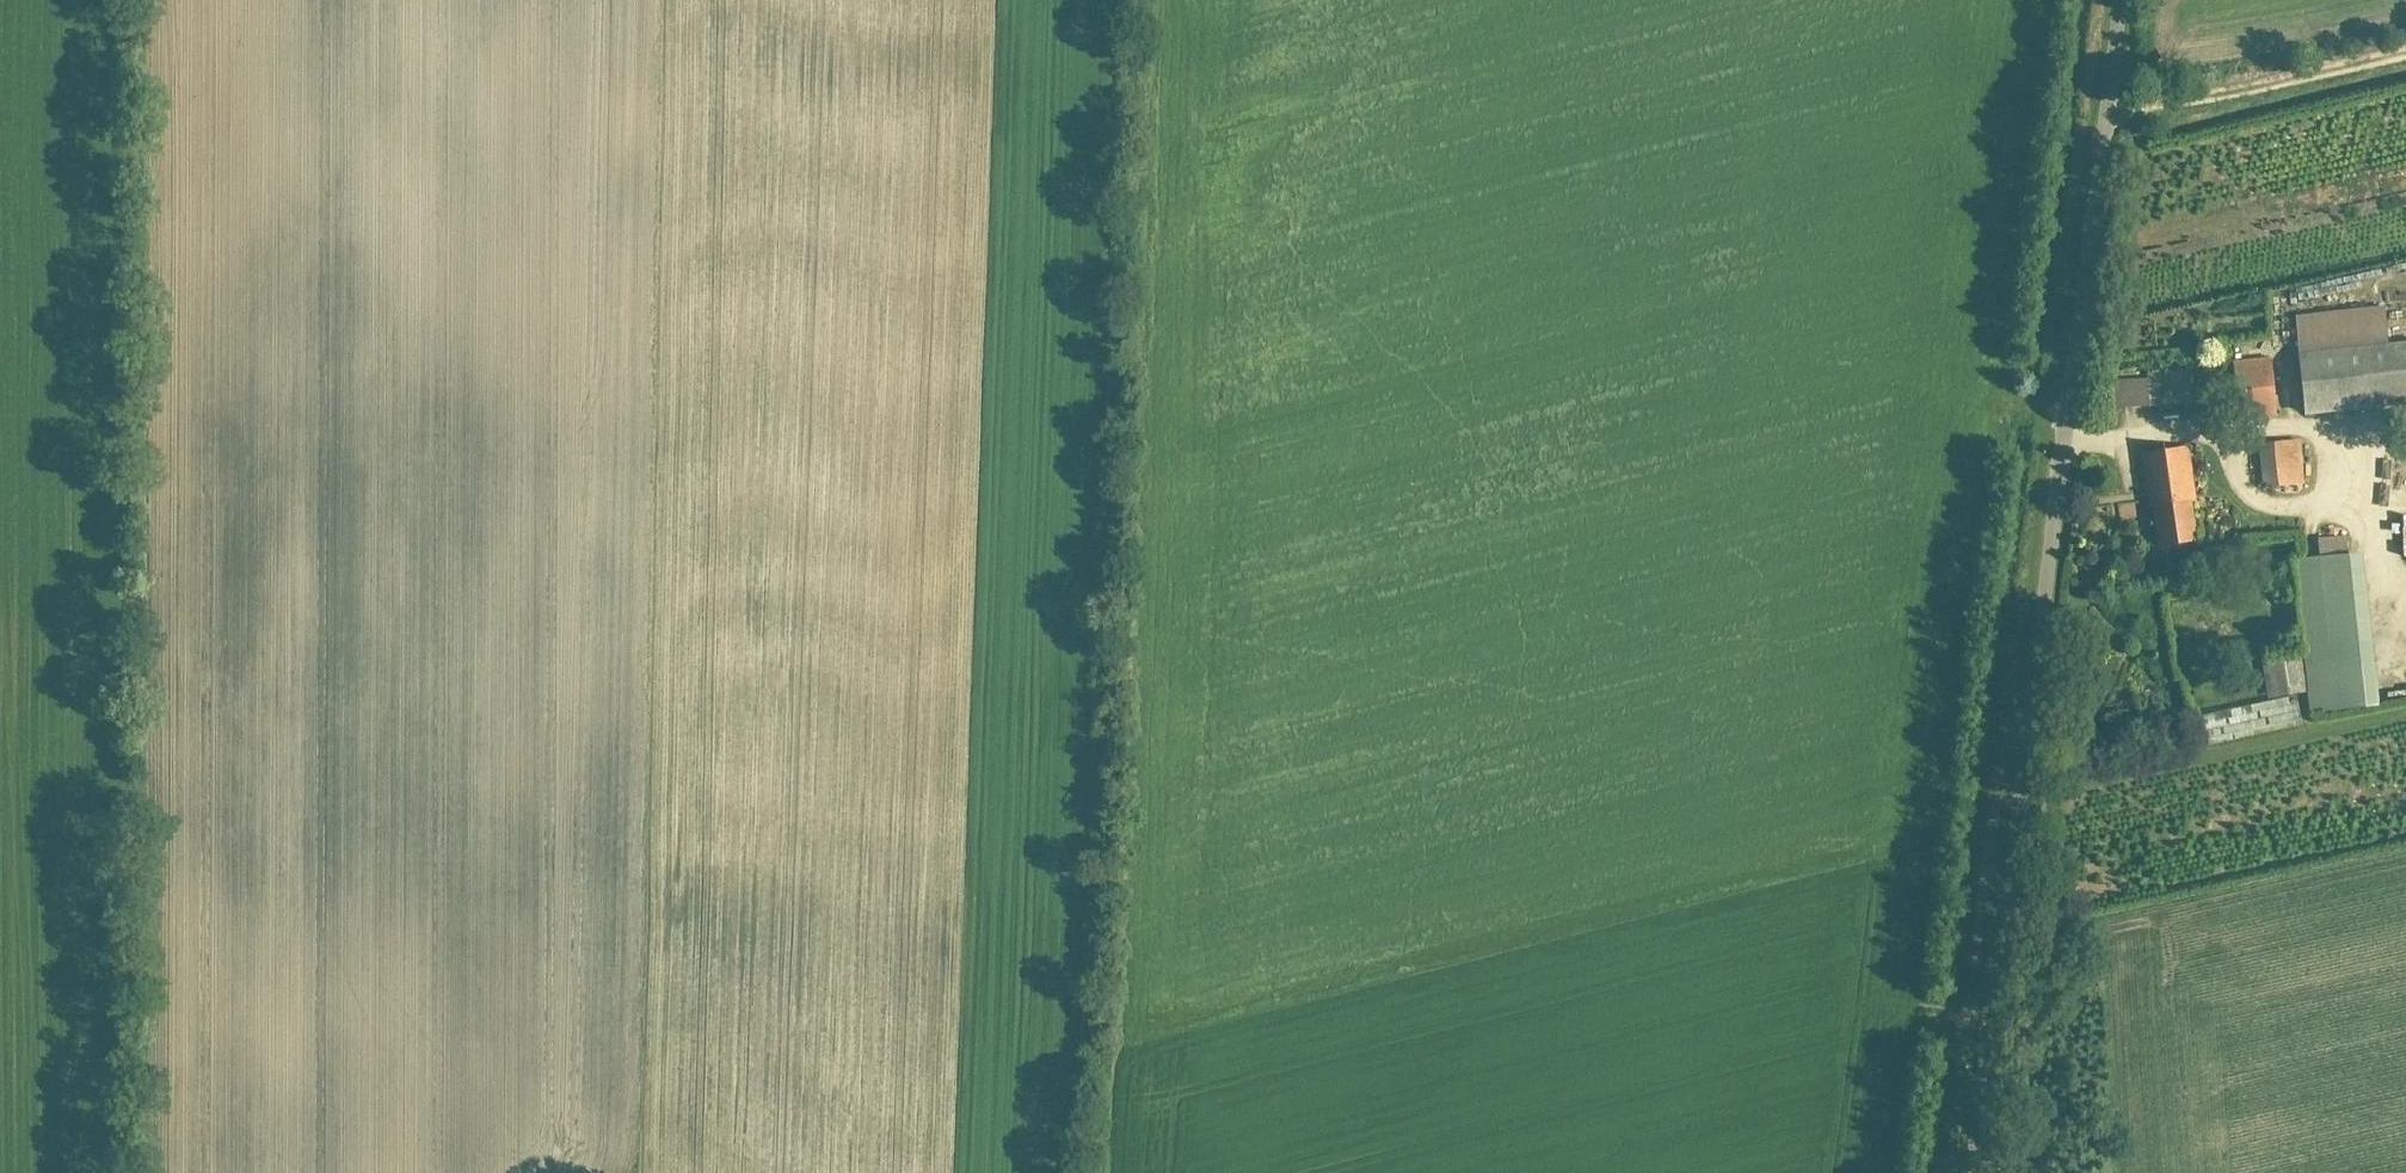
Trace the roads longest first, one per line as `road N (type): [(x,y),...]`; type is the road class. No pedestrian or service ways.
road 1 (residential): [(1976,1172),(2120,0)]
road 2 (track): [(2107,106),(2222,101),(2405,58)]

